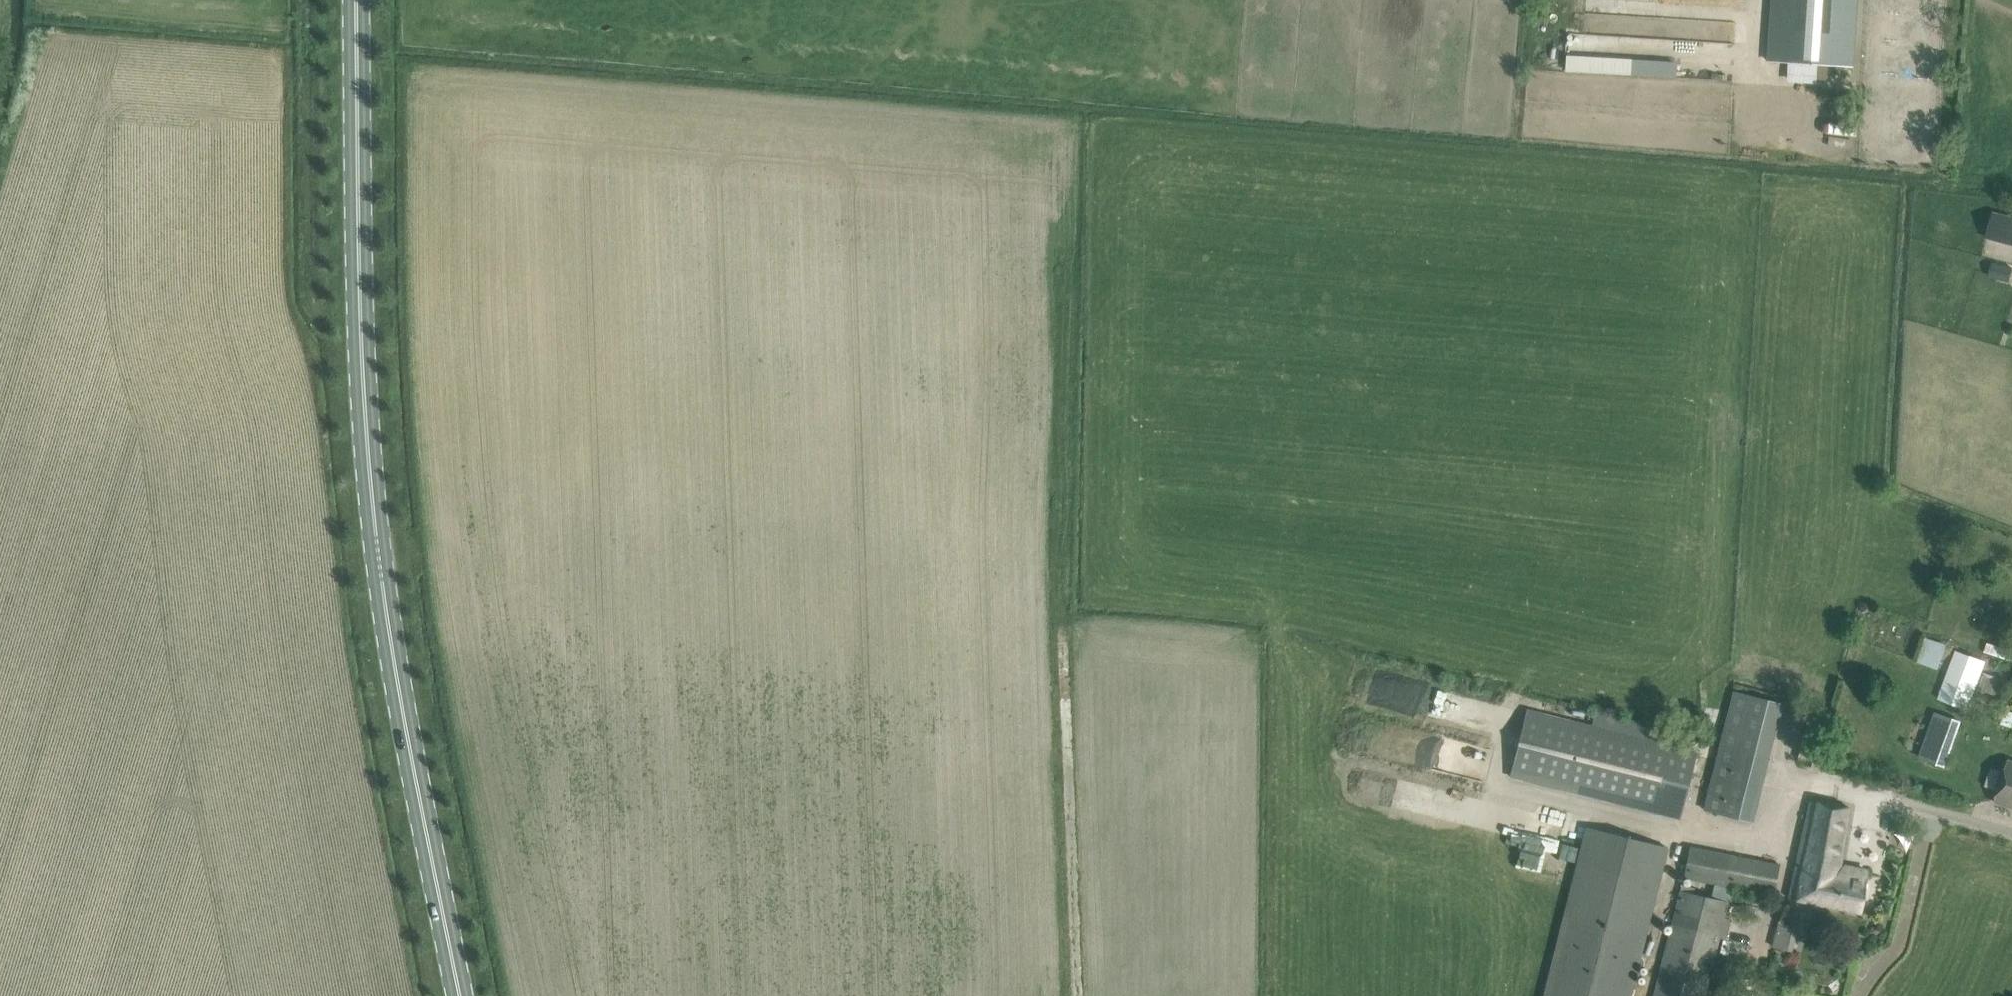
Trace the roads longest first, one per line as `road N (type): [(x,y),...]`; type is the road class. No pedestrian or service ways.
road 1 (secondary): [(463,995),(375,504),(365,377),(360,0)]

